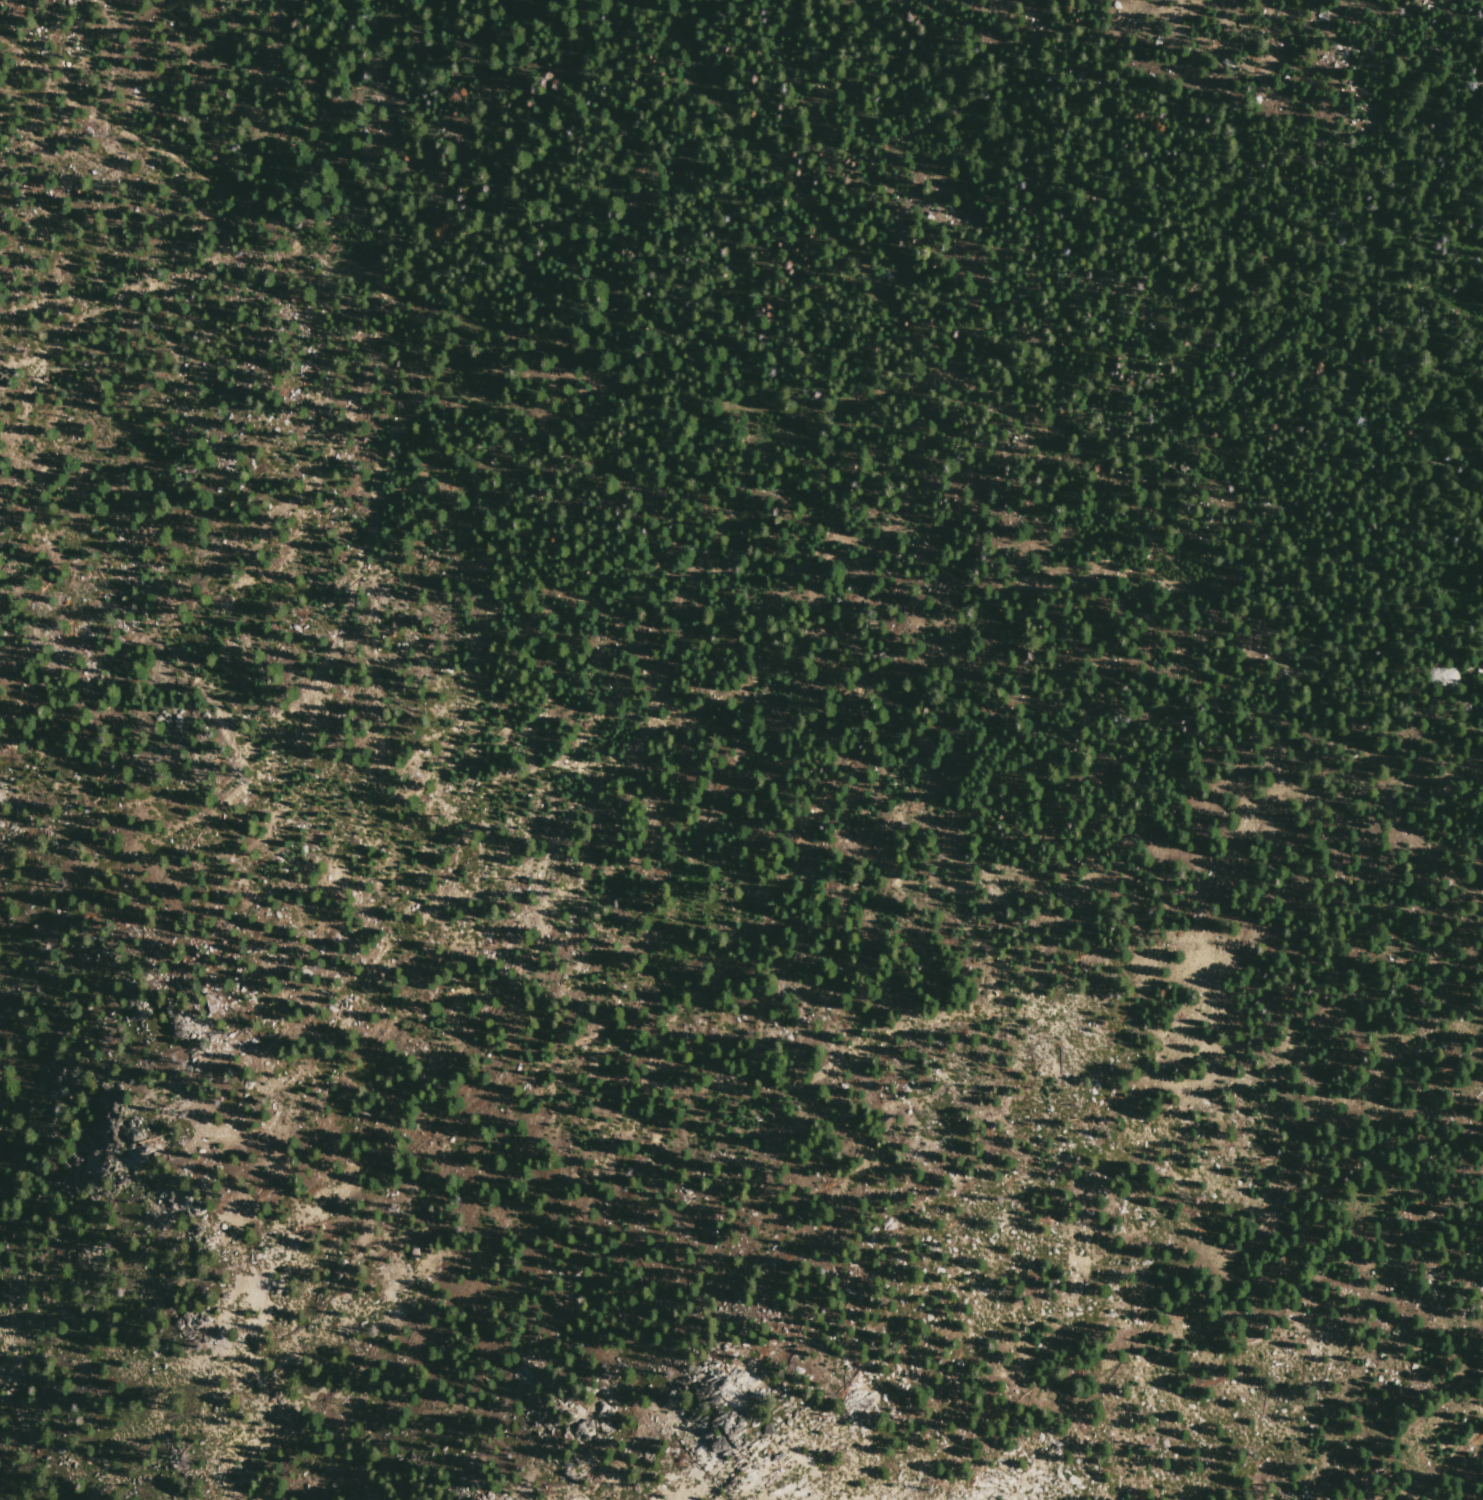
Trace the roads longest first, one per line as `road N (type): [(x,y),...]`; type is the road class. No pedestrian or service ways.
road 1 (track): [(1482,904),(1413,846),(1341,690),(1237,634),(1177,554),(1077,450),(961,378),(638,0)]
road 2 (track): [(961,378),(821,414),(769,402),(677,398),(573,362),(465,306),(357,270),(181,154),(0,18)]

